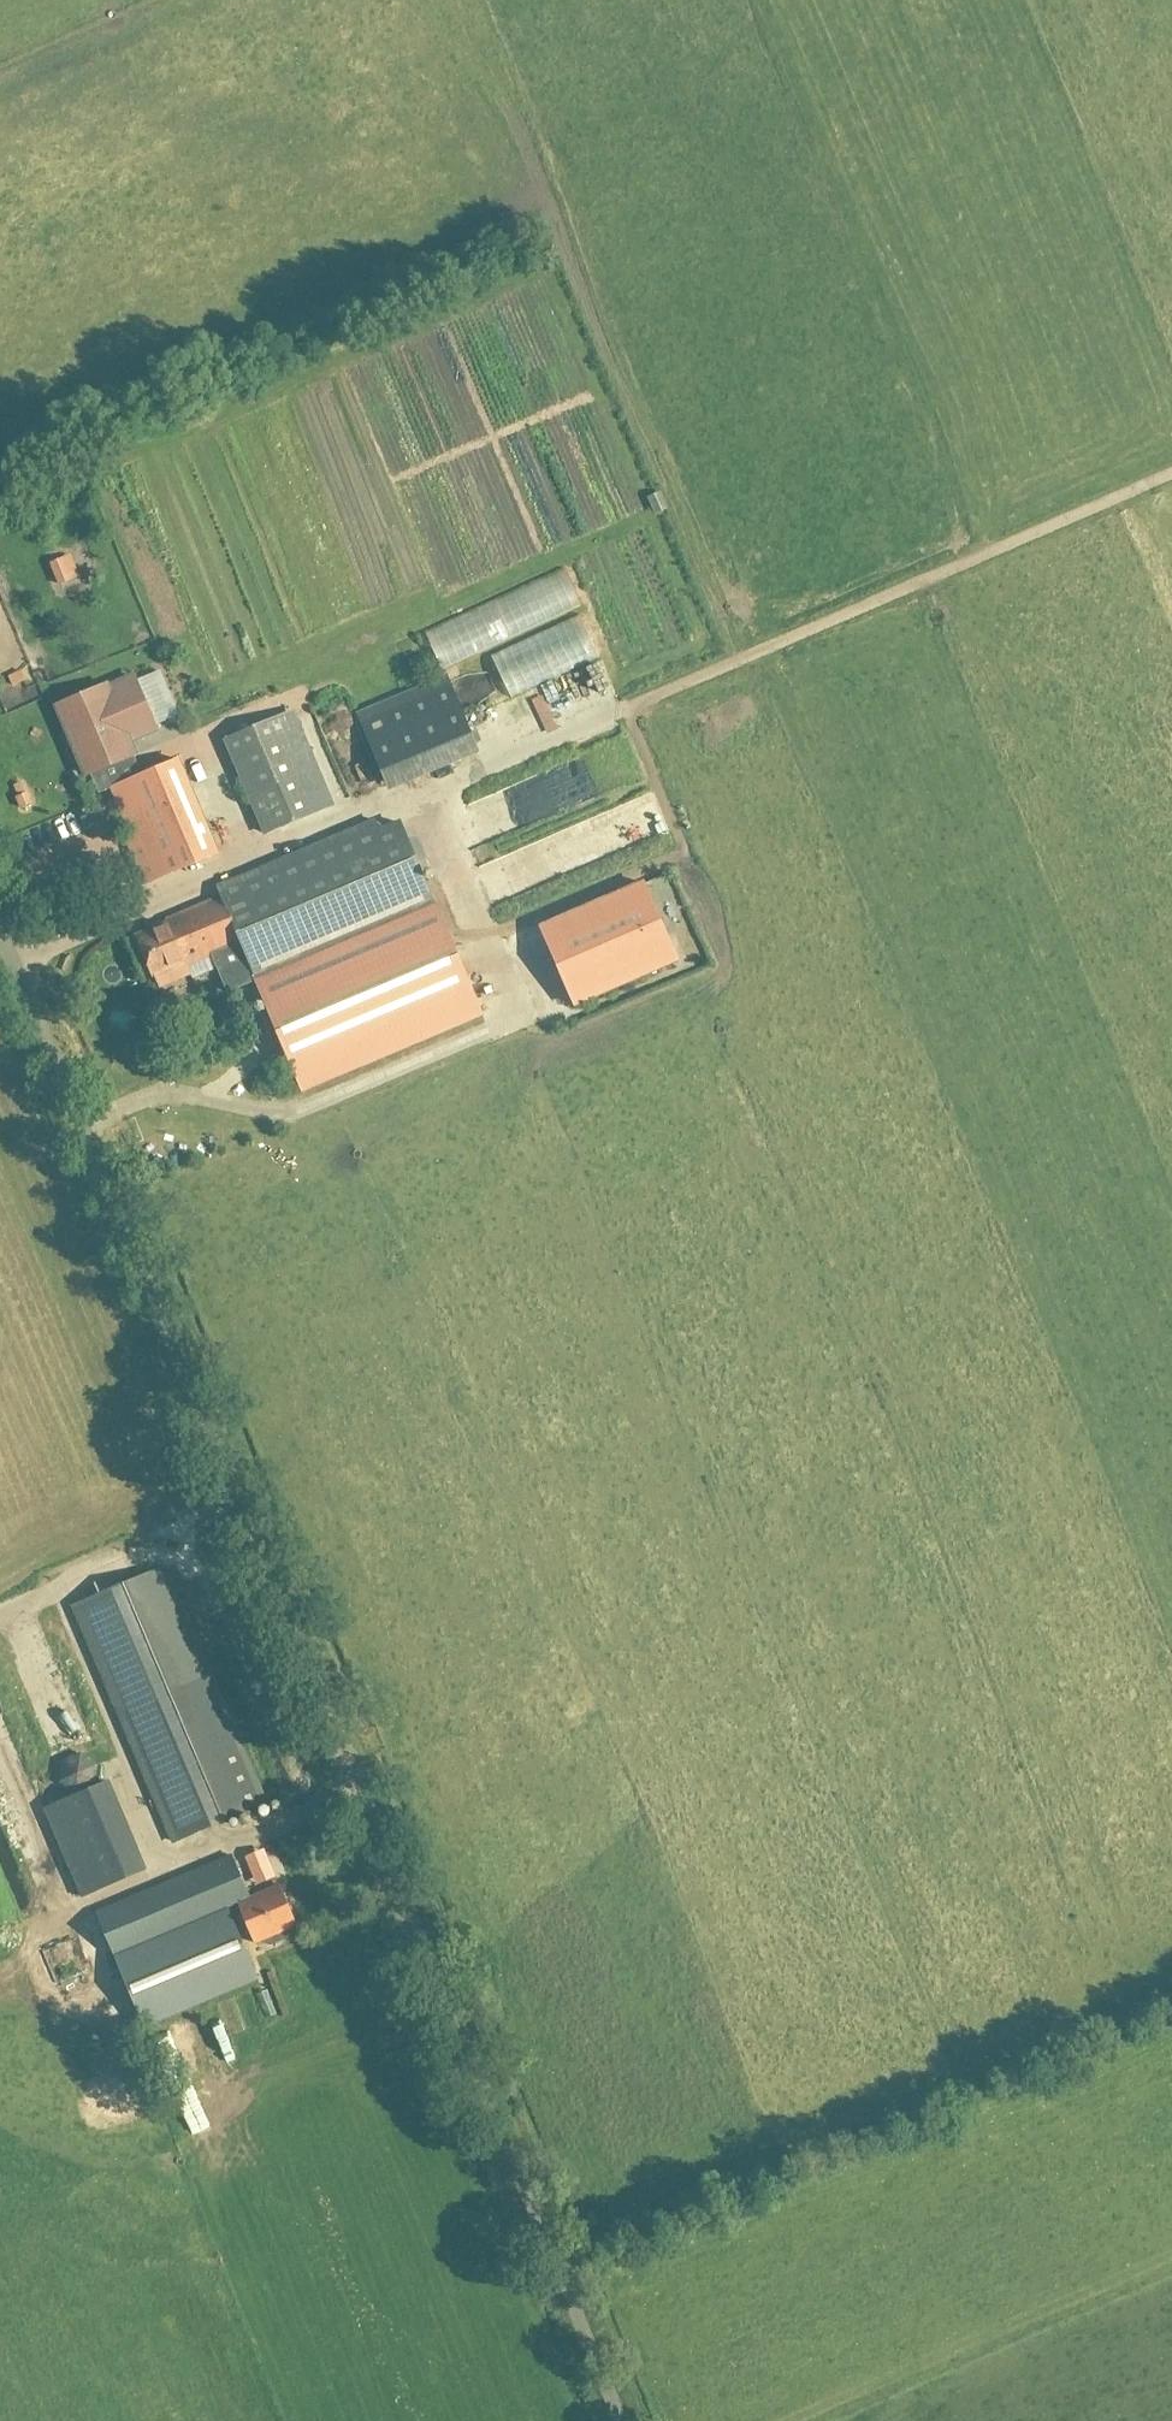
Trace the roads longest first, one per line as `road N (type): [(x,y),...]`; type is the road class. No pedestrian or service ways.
road 1 (unclassified): [(618,2420),(0,940)]

